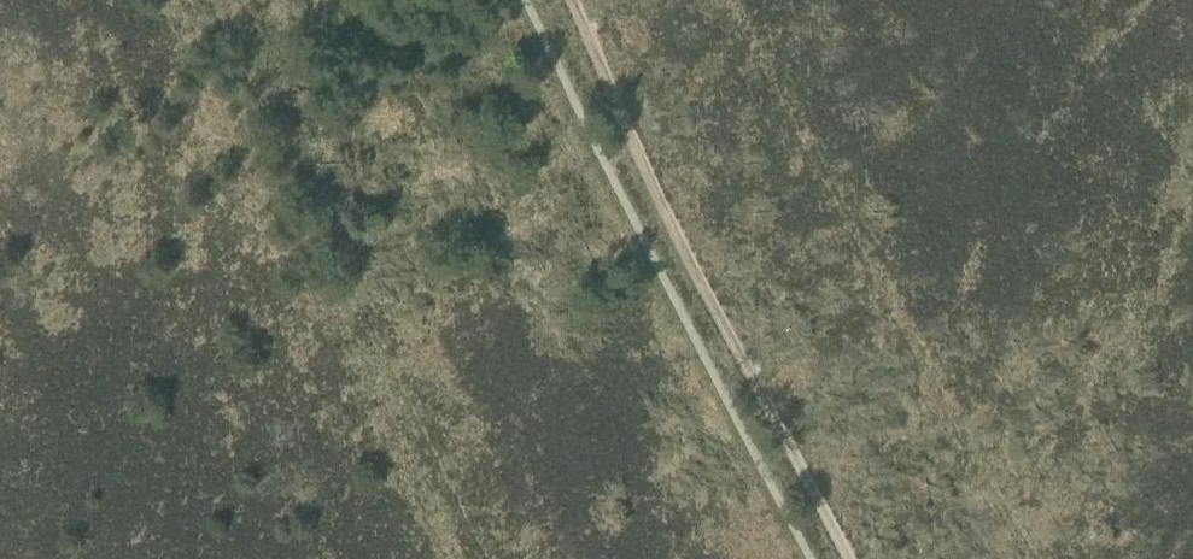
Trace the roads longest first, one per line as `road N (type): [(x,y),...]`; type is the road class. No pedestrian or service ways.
road 1 (track): [(847,558),(688,257),(570,0)]

